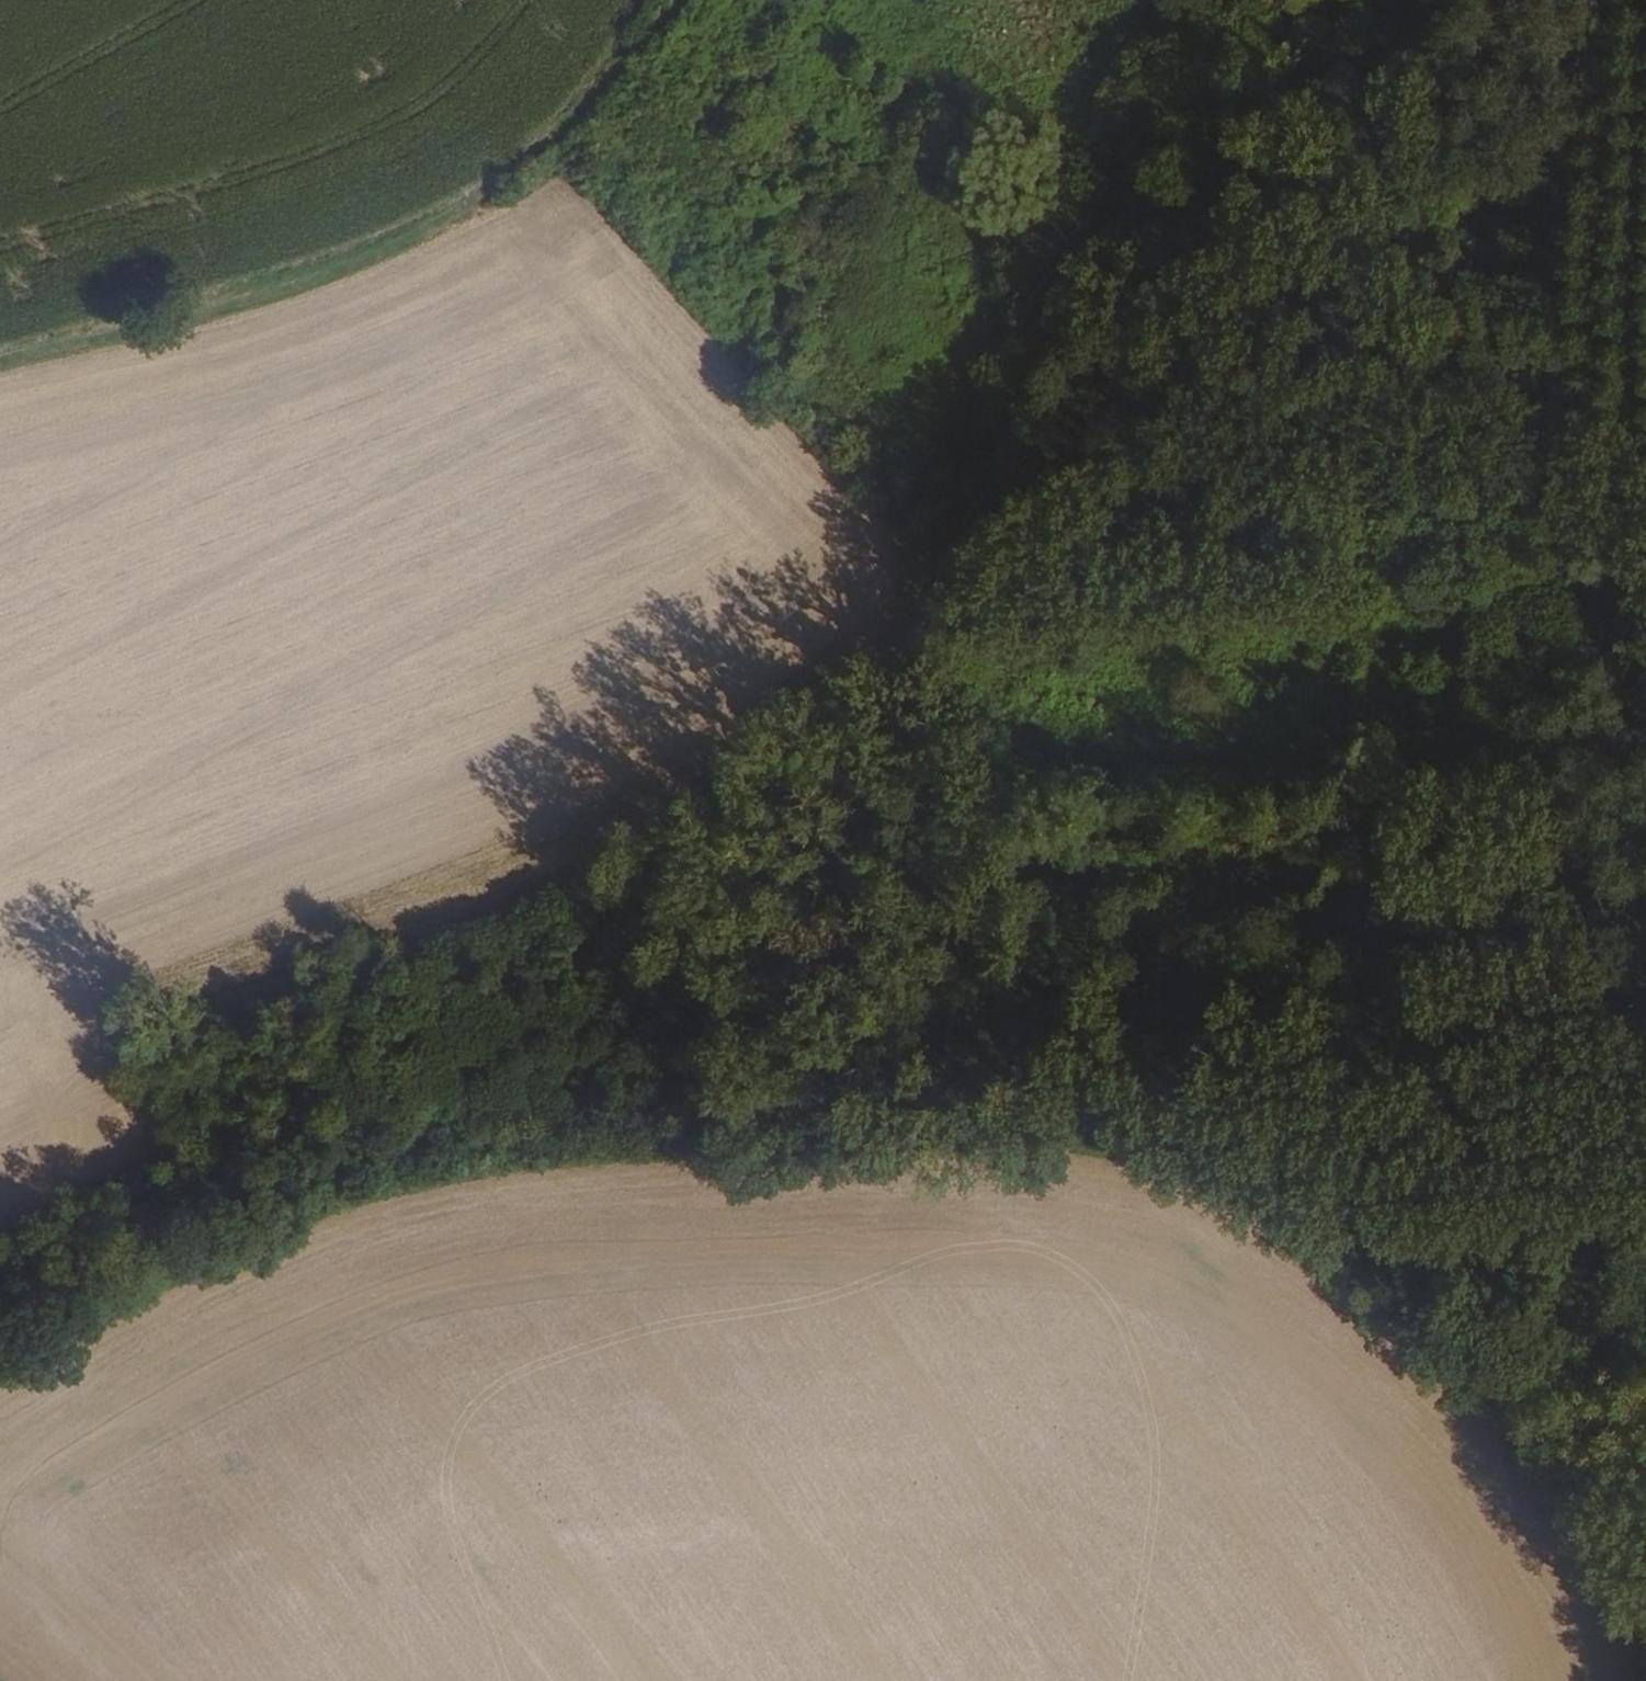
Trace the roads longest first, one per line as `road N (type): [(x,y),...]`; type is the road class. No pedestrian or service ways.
road 1 (track): [(0,374),(233,310),(473,212),(580,124),(675,0)]
road 2 (track): [(1503,0),(1482,171),(1527,466),(1645,626)]

